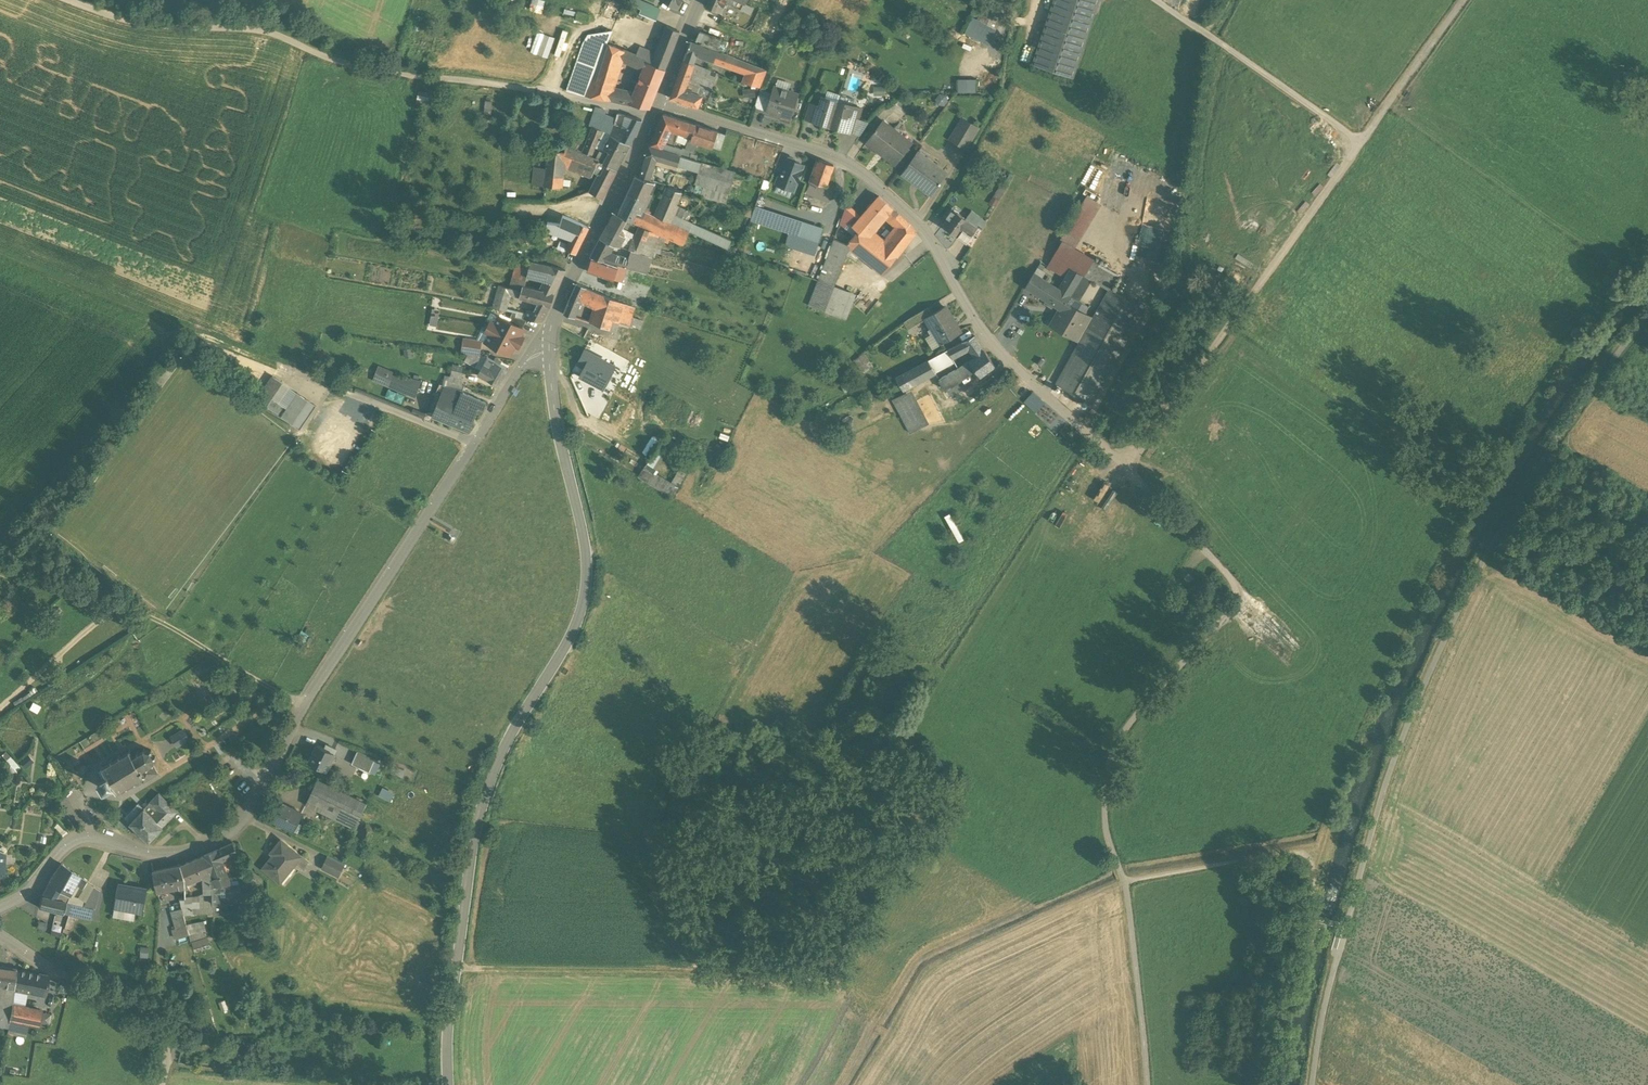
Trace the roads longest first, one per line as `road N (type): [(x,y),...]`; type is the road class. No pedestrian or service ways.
road 1 (secondary): [(544,339),(592,564),(573,632),(511,737),(479,821),(444,1060),(448,1084)]
road 2 (track): [(1336,963),(1374,826),(1455,636),(1553,446),(1647,316)]
road 3 (track): [(1126,467),(1464,0)]
road 4 (residential): [(1091,436),(994,344),(931,242),(878,185),(802,147),(660,105)]
road 5 (track): [(1126,467),(1237,586),(1237,606),(1124,727),(1109,766),(1106,828),(1125,882)]
road 6 (unclassified): [(508,87),(367,69),(275,34),(138,22),(69,0)]
road 7 (residential): [(0,907),(29,890),(69,842),(165,857),(223,838),(241,822),(302,705)]
road 8 (track): [(458,969),(848,978)]
road 9 (unclassified): [(302,705),(472,445)]
road 10 (track): [(277,365),(0,254)]
road 11 (track): [(1125,882),(1323,848),(1307,912),(1319,914)]
road 12 (secondary): [(660,105),(544,339)]
road 13 (track): [(1364,142),(1206,35),(1225,0)]
road 14 (track): [(302,705),(123,607)]
road 15 (track): [(1125,882),(1147,1084)]
road 16 (track): [(159,1084),(154,1018),(77,981)]
road 17 (track): [(162,1065),(296,1084)]
road 18 (track): [(0,563),(123,607)]
road 19 (residential): [(472,445),(544,339)]
road 20 (track): [(1311,1084),(1336,963)]

